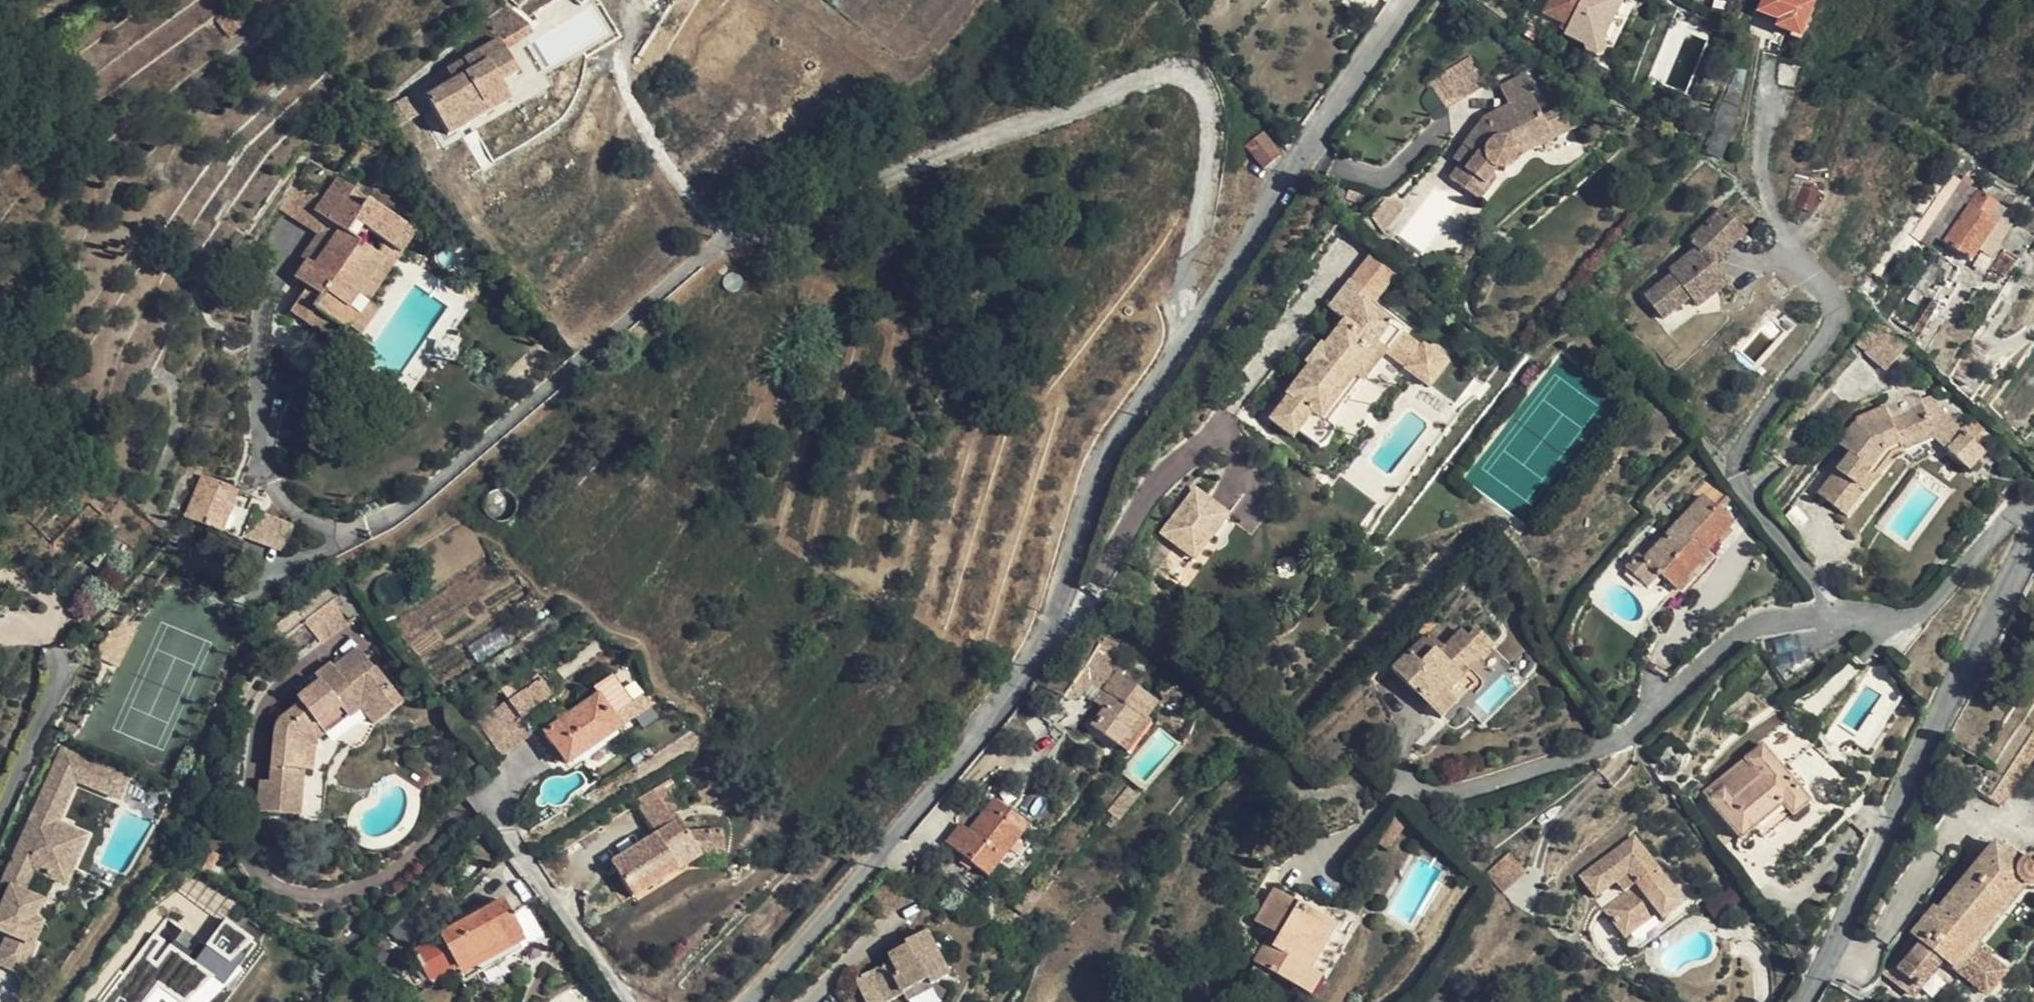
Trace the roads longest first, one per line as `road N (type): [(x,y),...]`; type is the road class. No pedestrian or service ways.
road 1 (residential): [(1180,349),(1218,121),(1189,72),(1152,73),(903,166),(731,246),(396,519),(350,535),(296,511),(268,469),(255,383),(261,320),(285,261)]
road 2 (residential): [(748,1001),(902,833),(1029,669),(1050,634),(1106,455),(1180,349)]
road 3 (residential): [(2033,540),(1803,1001)]
road 4 (residential): [(1180,349),(1408,0)]
road 5 (residential): [(0,820),(61,672)]

